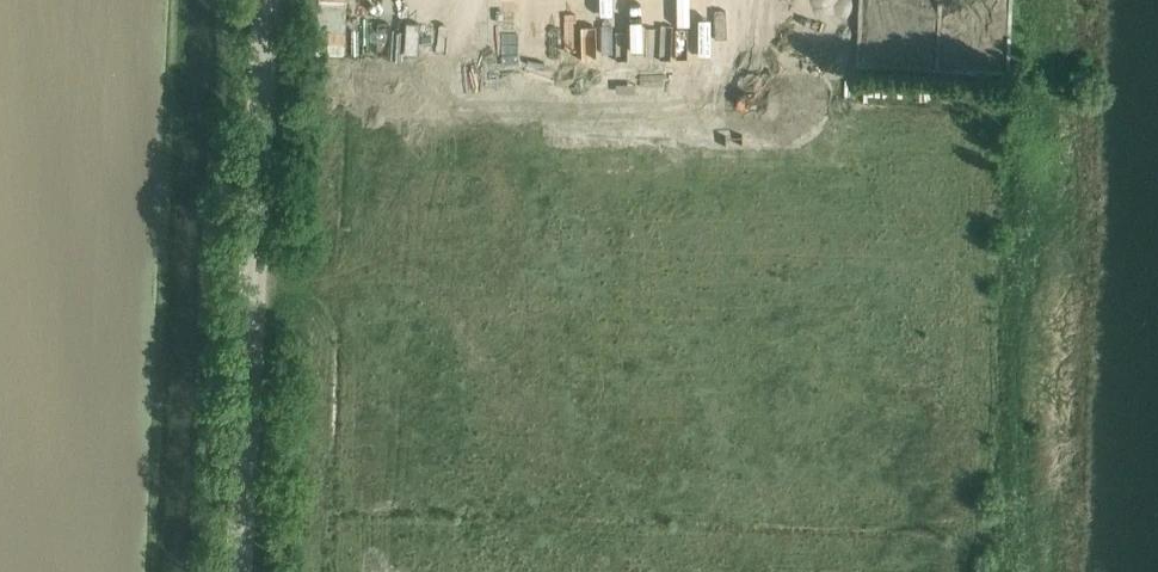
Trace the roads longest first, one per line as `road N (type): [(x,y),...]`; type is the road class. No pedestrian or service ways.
road 1 (unclassified): [(241,571),(268,0)]

